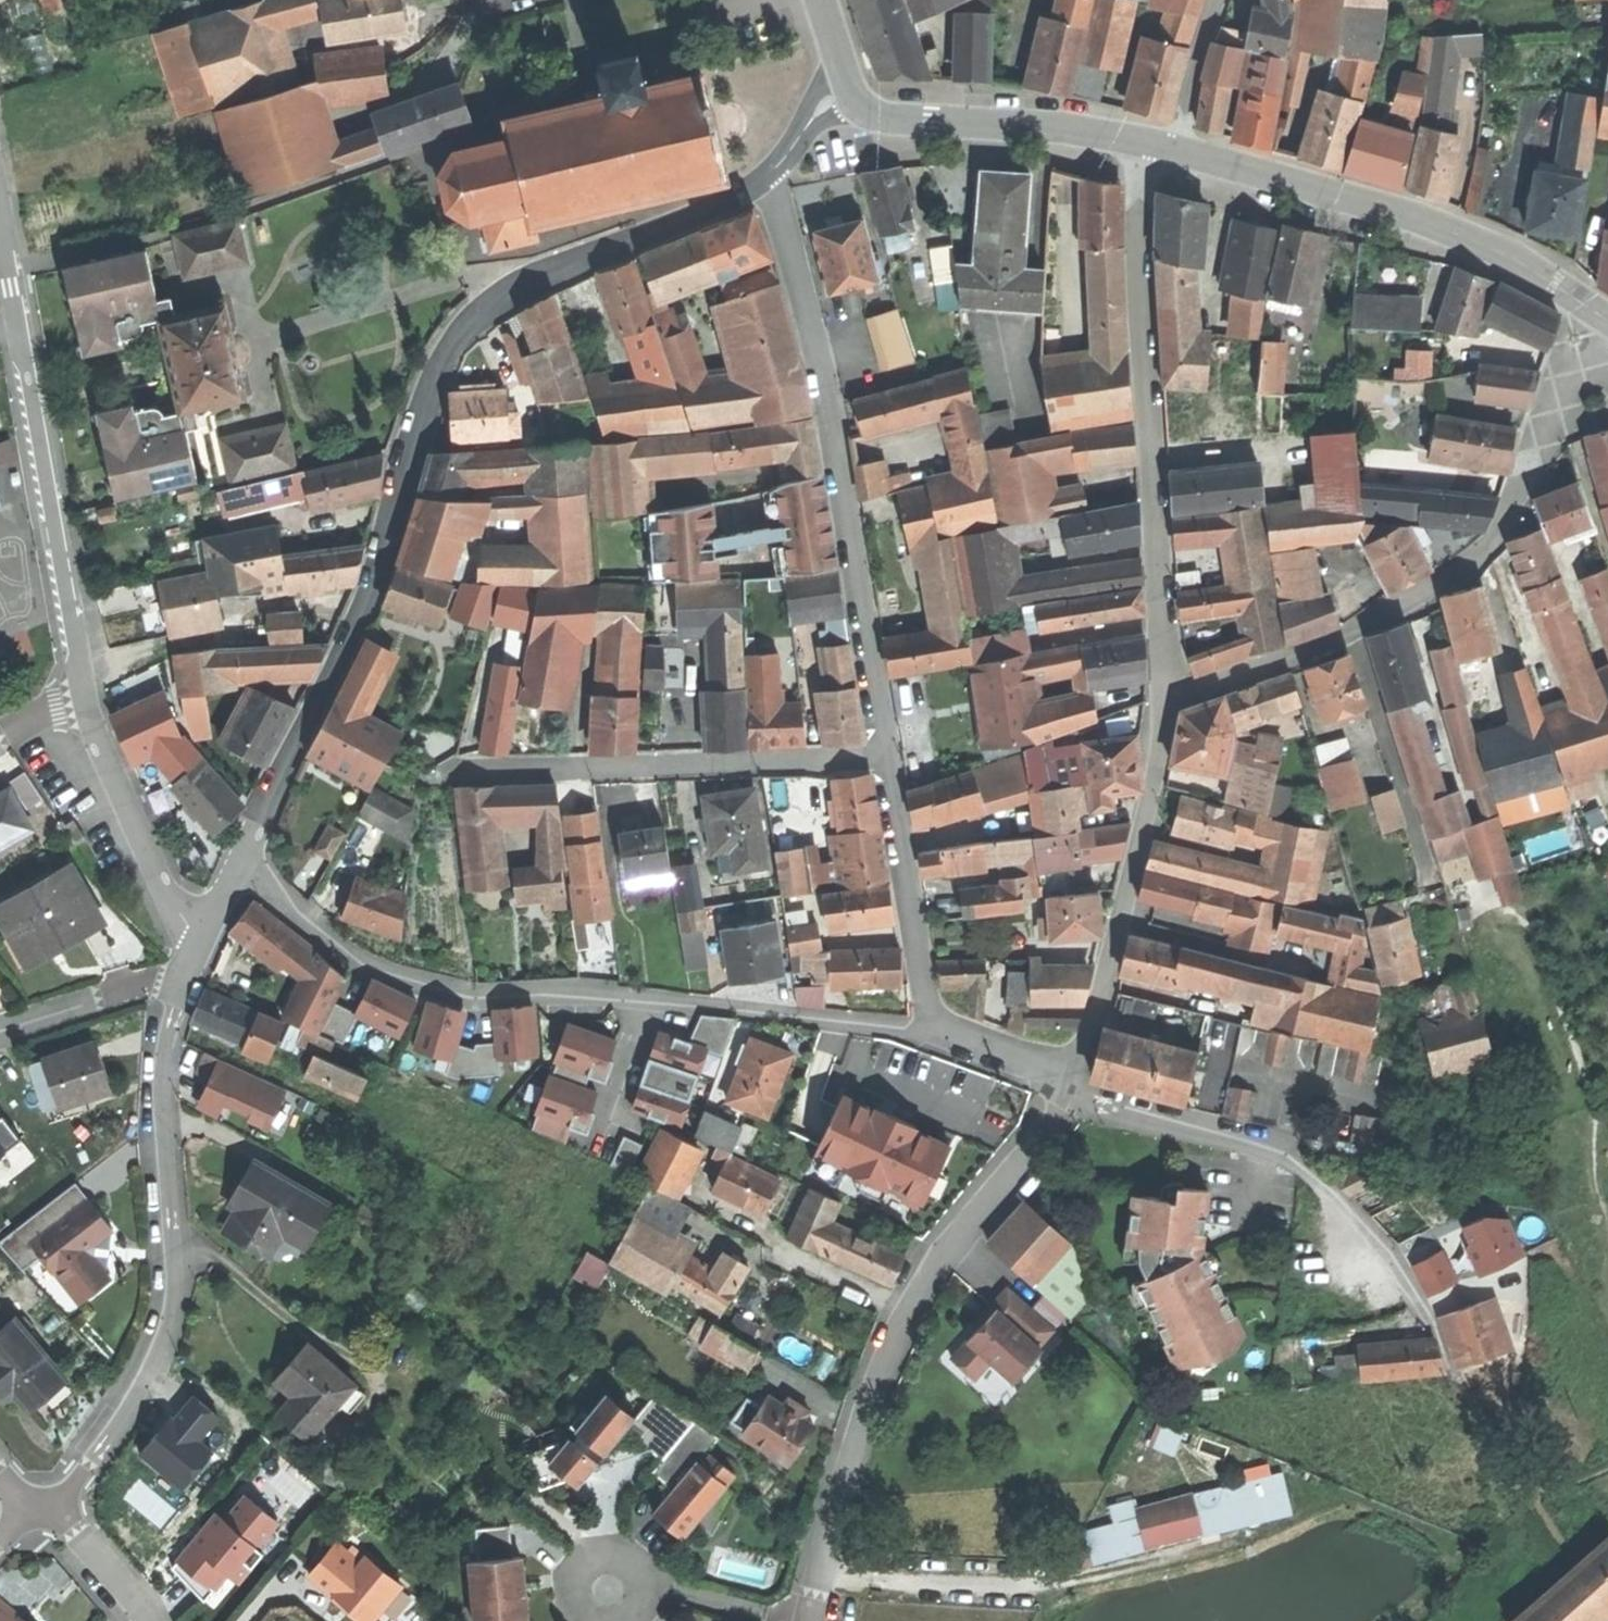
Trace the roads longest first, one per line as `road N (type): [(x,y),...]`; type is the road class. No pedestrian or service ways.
road 1 (residential): [(242,859),(391,557),(434,369),(484,309),(542,273),(770,184)]
road 2 (residential): [(933,1030),(745,1003),(475,993),(413,979),(356,960),(242,859)]
road 3 (residential): [(1072,1089),(957,1234),(857,1415),(808,1620)]
road 4 (residential): [(1164,701),(1353,633),(1475,561),(1509,520),(1565,390),(1607,350)]
road 5 (residential): [(886,756),(829,399),(770,184)]
road 6 (residential): [(178,983),(162,1044),(175,1260),(168,1326),(144,1380),(43,1511)]
road 7 (residential): [(1164,701),(1142,142)]
road 8 (residential): [(0,163),(79,696)]
road 9 (residential): [(1072,1089),(1112,1113),(1284,1152),(1391,1252),(1458,1376)]
road 10 (tertiary): [(1607,319),(1521,262),(1409,216),(1174,150)]
road 11 (residential): [(1069,1067),(1102,1006),(1162,756),(1164,701)]
road 12 (residential): [(505,770),(886,756)]
road 13 (tertiary): [(1142,142),(889,127),(852,105)]
road 14 (residential): [(79,696),(180,921),(204,947)]
road 15 (residential): [(933,1030),(886,756)]
road 16 (residential): [(178,983),(141,983),(0,1031)]
road 17 (residential): [(1174,150),(1218,0)]
road 18 (residential): [(43,1511),(122,1589),(140,1620)]
road 19 (residential): [(1069,1067),(933,1030)]

